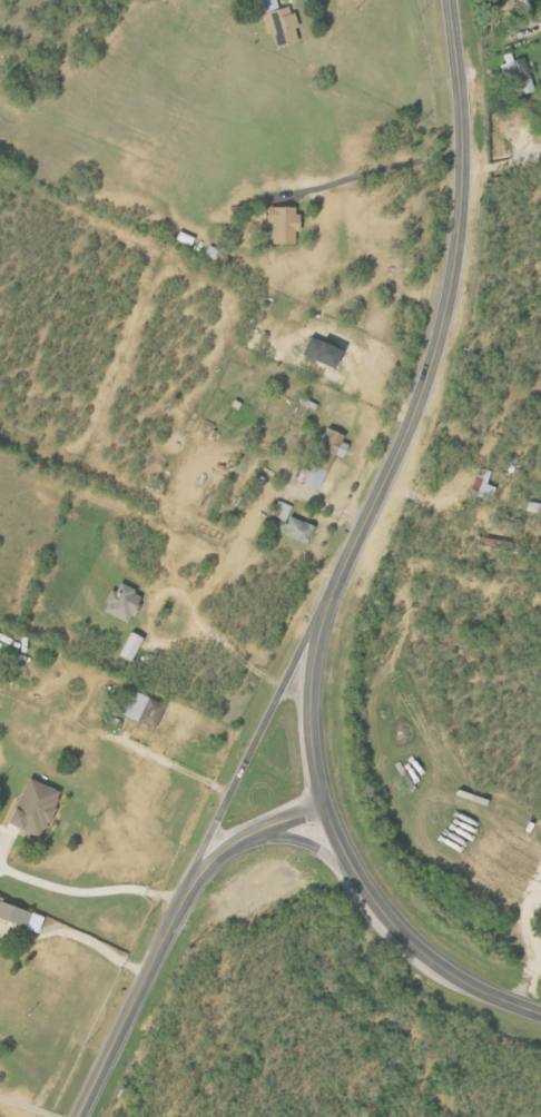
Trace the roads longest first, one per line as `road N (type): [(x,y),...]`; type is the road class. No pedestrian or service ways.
road 1 (tertiary): [(448,0),(462,128),(451,279),(411,426),(327,604),(312,676),(312,741),(344,852),(383,911),(440,966),(540,1016)]
road 2 (tertiary): [(79,1116),(189,888),(229,849),(325,807)]
road 3 (tertiary): [(327,604),(189,888)]

